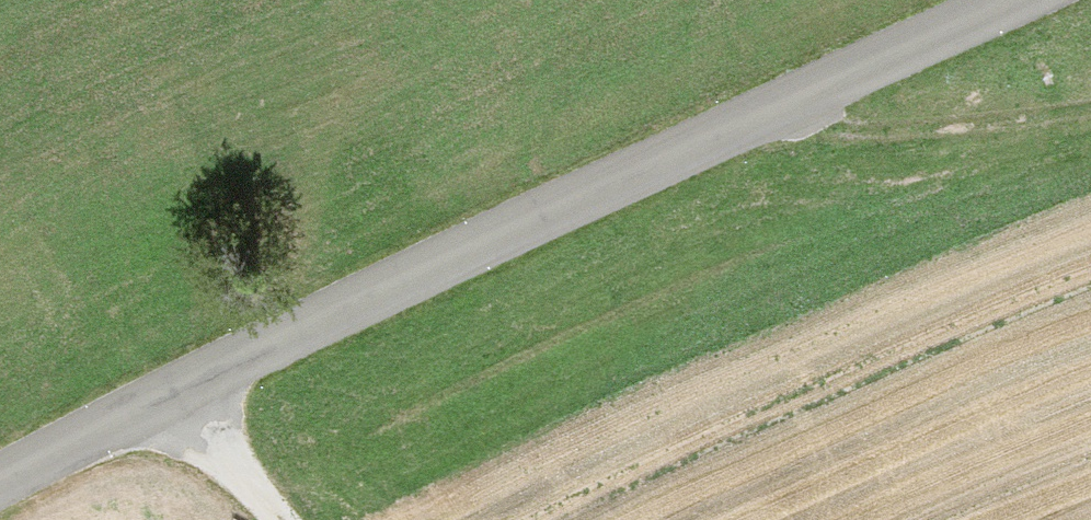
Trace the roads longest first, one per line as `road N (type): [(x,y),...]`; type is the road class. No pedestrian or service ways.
road 1 (tertiary): [(0,484),(435,262),(671,158),(767,105),(1014,0)]
road 2 (track): [(767,105),(824,132),(947,127),(1090,108)]
road 3 (track): [(175,393),(273,519)]

